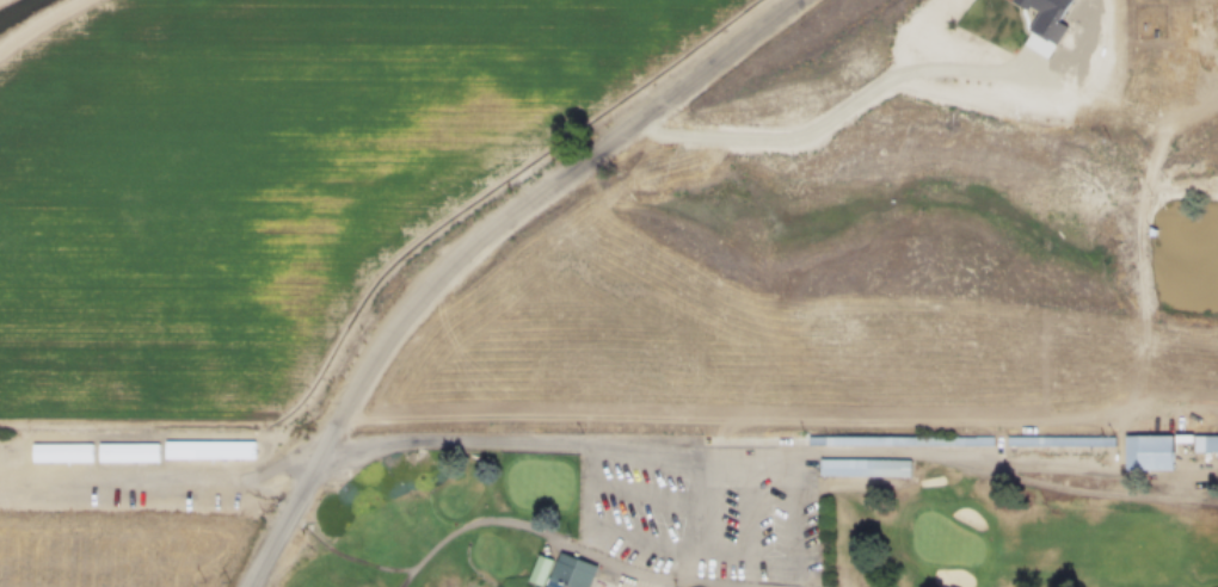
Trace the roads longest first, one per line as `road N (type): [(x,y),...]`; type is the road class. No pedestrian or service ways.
road 1 (residential): [(260,586),(371,381),(455,272),(634,121),(796,0)]
road 2 (residential): [(336,453),(800,446)]

